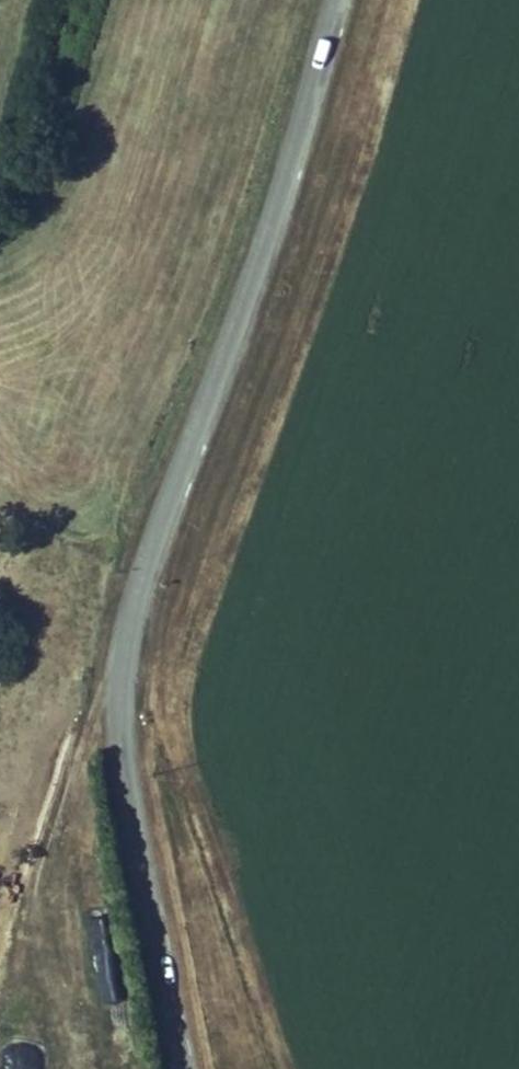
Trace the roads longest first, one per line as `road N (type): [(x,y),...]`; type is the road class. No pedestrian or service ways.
road 1 (unclassified): [(187,1068),(126,762),(120,688),(141,578),(280,194),(335,0)]

